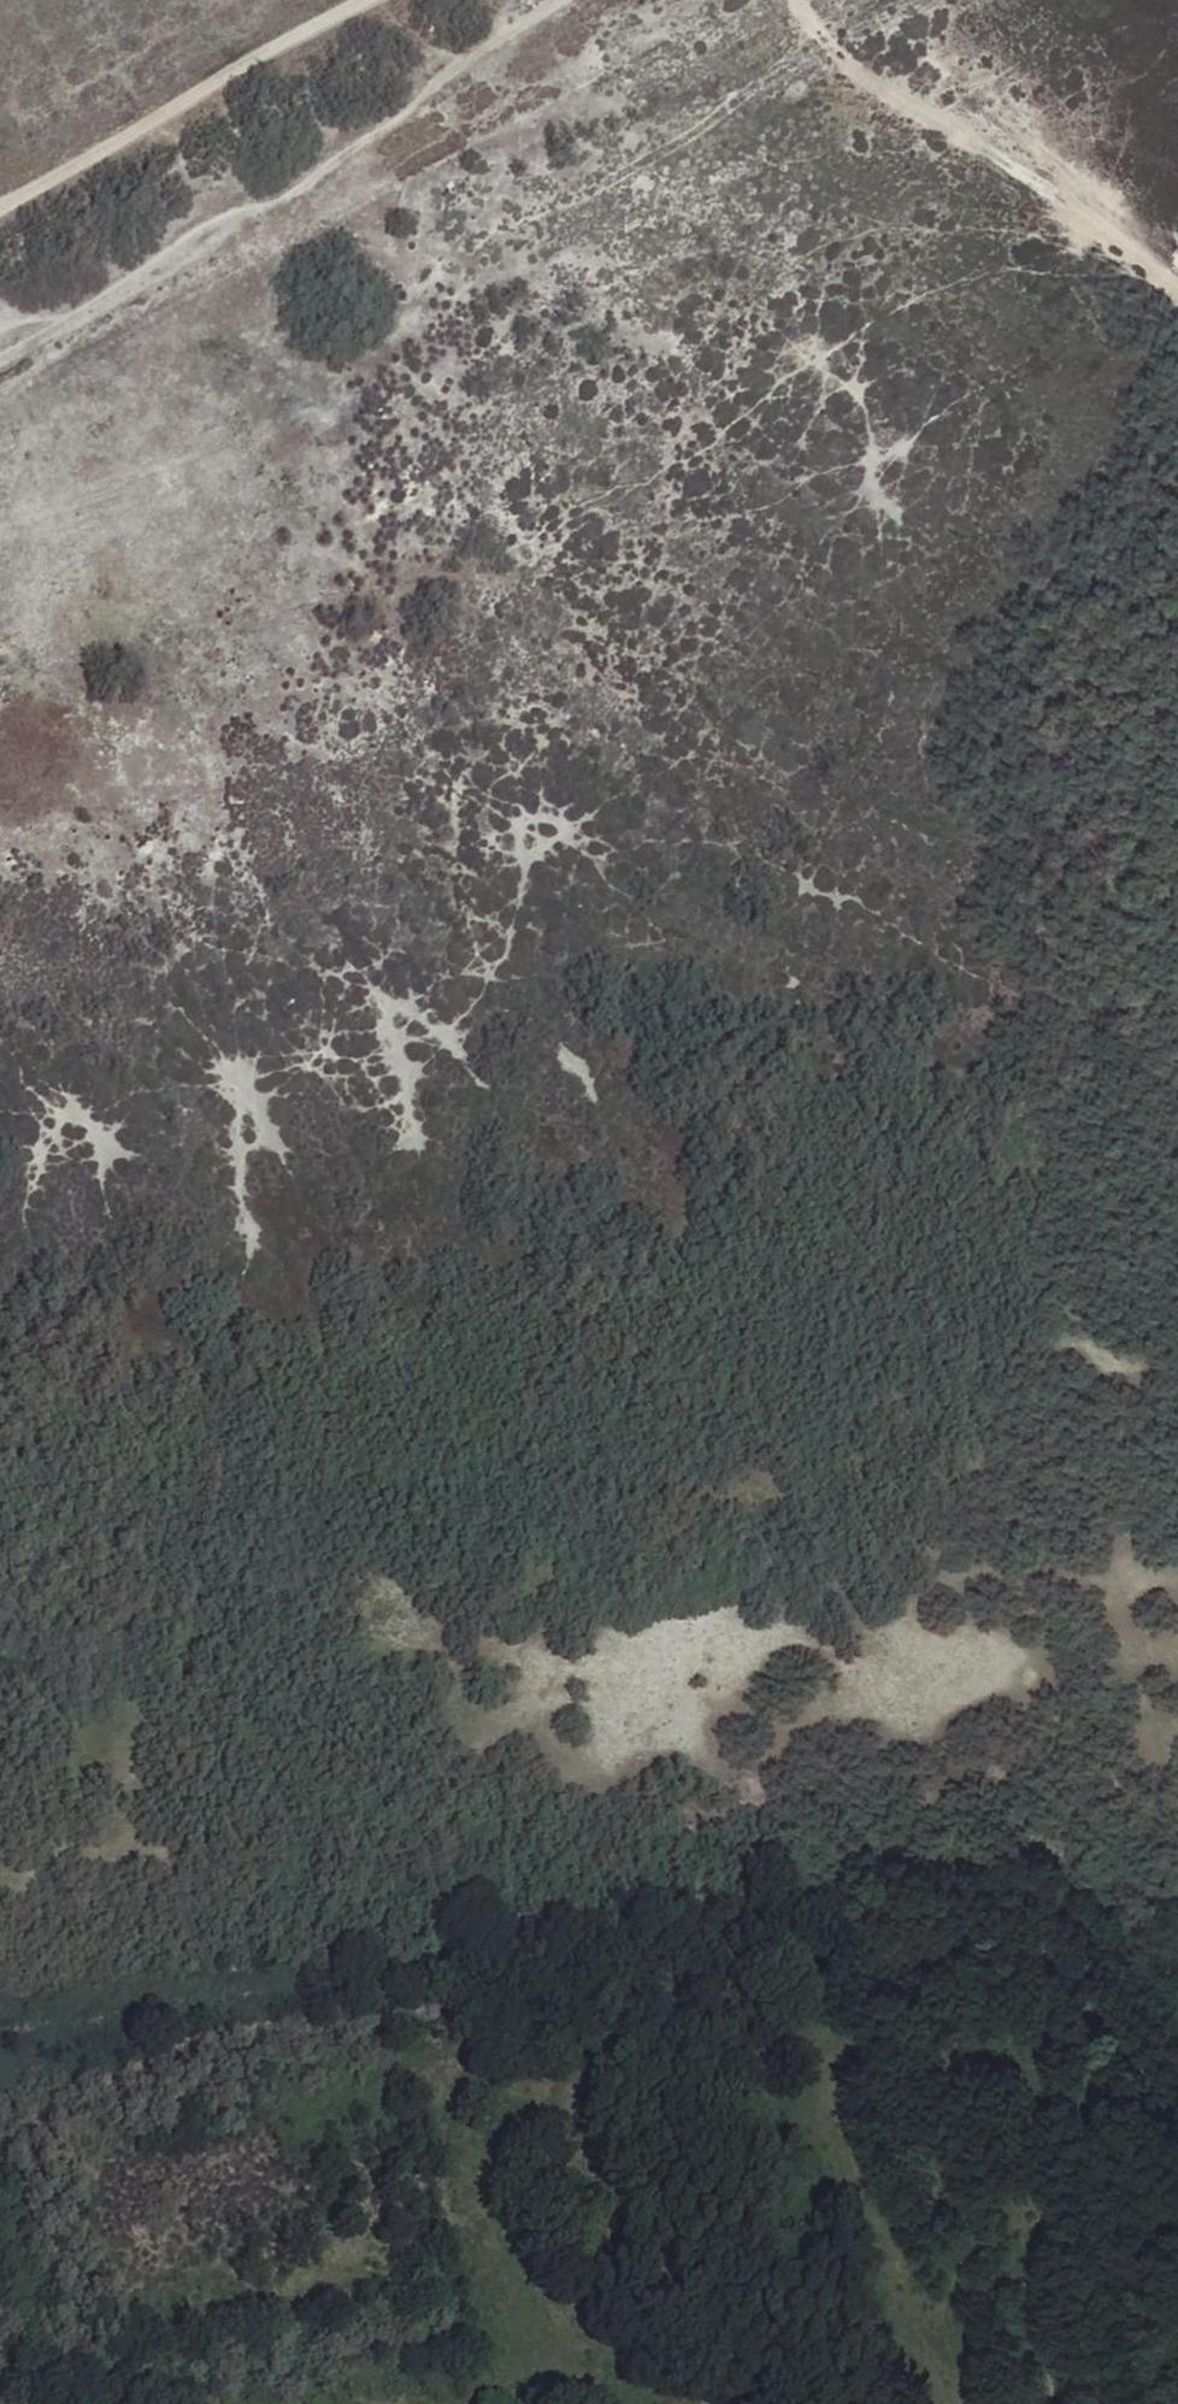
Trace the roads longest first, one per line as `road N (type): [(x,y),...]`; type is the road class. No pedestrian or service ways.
road 1 (track): [(386,0),(0,219)]

